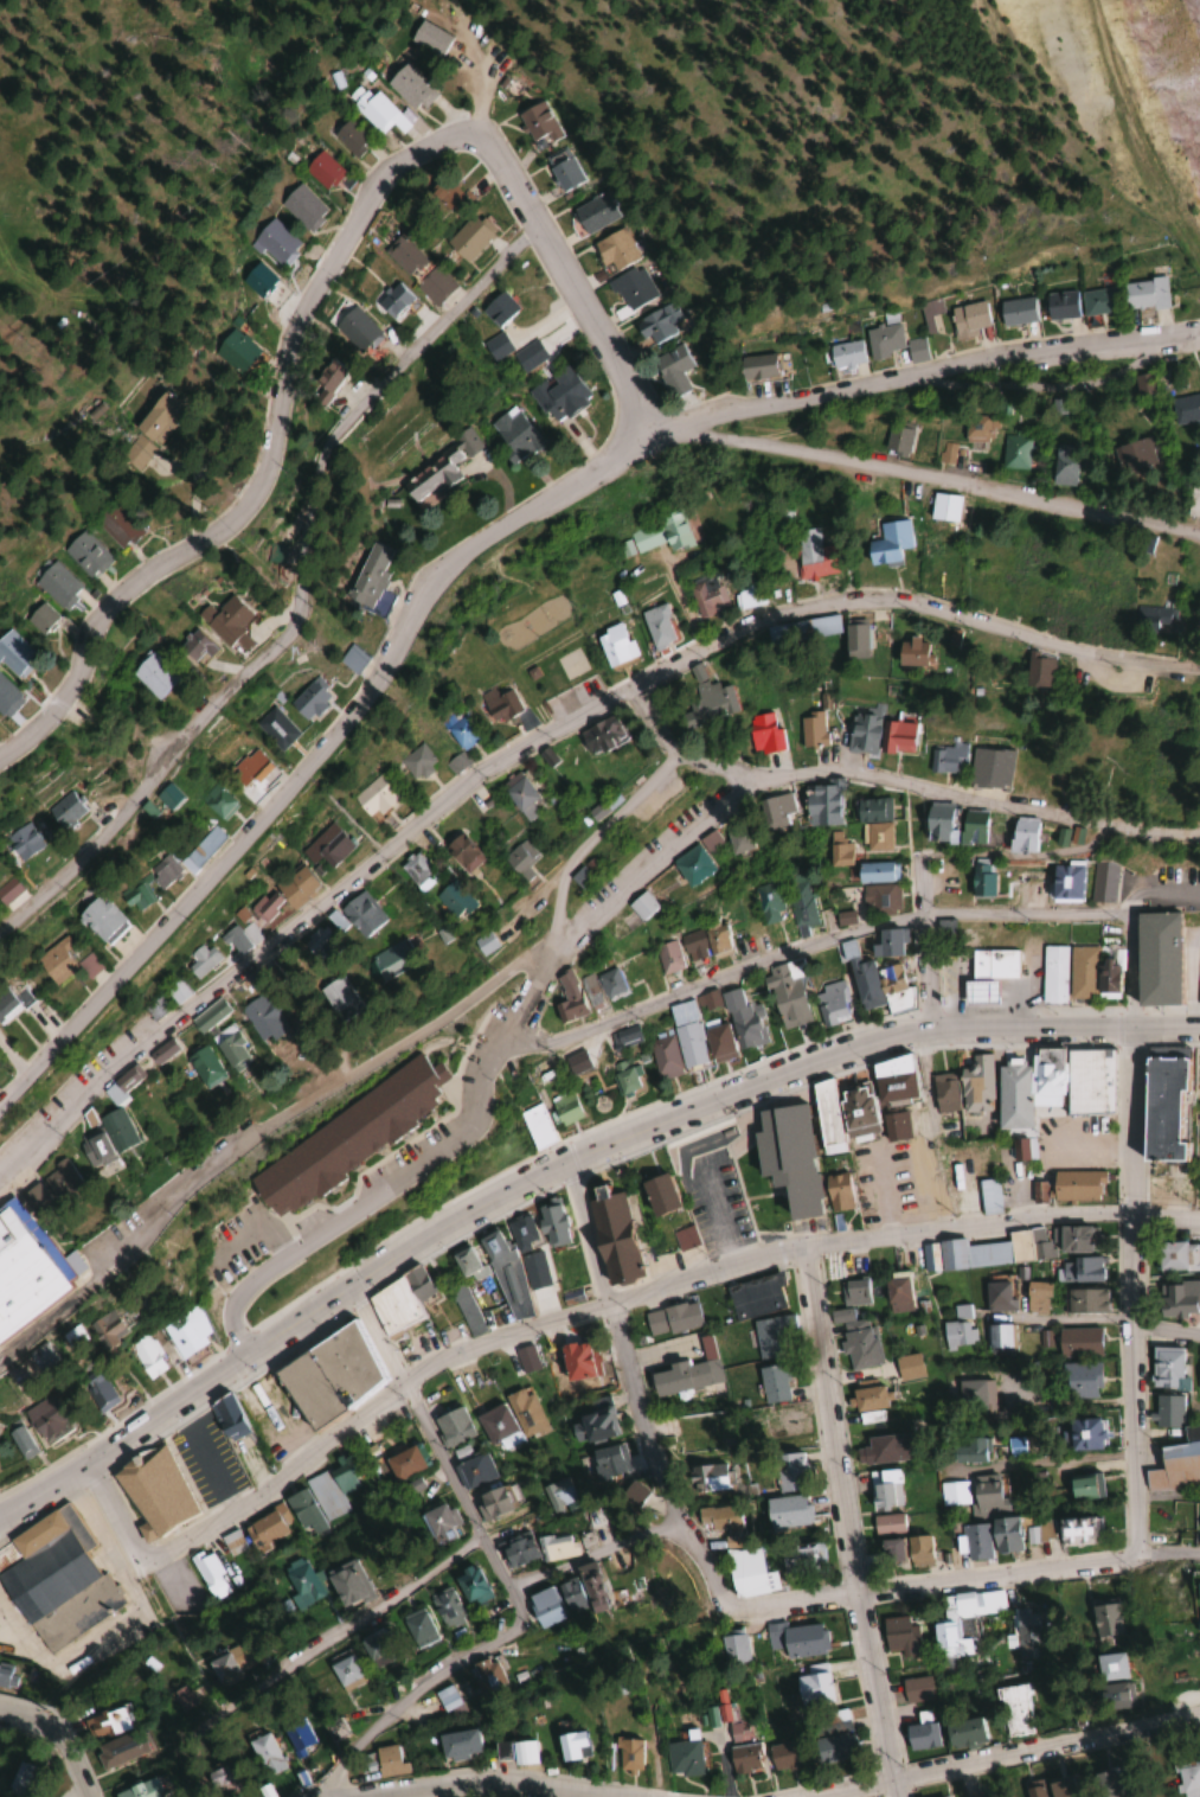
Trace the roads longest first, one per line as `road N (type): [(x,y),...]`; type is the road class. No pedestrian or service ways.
road 1 (residential): [(0,1109),(328,749),(461,555),(640,446),(688,427),(1025,352),(1179,333)]
road 2 (residential): [(1199,834),(1042,814),(859,773),(745,774),(553,948),(200,1165),(34,1332),(0,1352)]
road 3 (residential): [(1199,674),(858,600),(775,614),(464,779),(84,1091),(0,1171)]
road 4 (primary): [(0,1509),(79,1470),(355,1290),(570,1166),(694,1111),(935,1031),(1199,1026)]
road 5 (residential): [(636,431),(500,156),(480,141),(443,140),(387,171),(284,332),(265,463),(251,501),(105,602),(83,629),(70,684),(49,716),(0,760)]
road 6 (residential): [(137,1562),(180,1550),(404,1386),(499,1339),(611,1302),(807,1249),(1066,1219),(1199,1217)]
road 7 (residential): [(243,1362),(231,1331),(243,1293),(444,1156),(470,1127),(505,1048),(546,1043),(875,923),(948,913),(1125,912)]
road 8 (residential): [(0,929),(79,861),(271,638),(289,597),(316,466),(336,427),(534,224)]
road 9 (residential): [(897,1796),(807,1249)]
road 10 (residential): [(1138,1558),(1125,1027)]
road 11 (residential): [(1199,544),(1077,504),(688,427)]
road 12 (residential): [(723,1603),(791,1607),(1199,1554)]
road 13 (residential): [(679,1527),(511,1588),(519,1626),(449,1662),(384,1718),(336,1774),(329,1796)]
road 14 (residential): [(723,1603),(655,1476),(570,1166)]
road 15 (residential): [(206,1796),(190,1738),(480,1535)]
road 16 (residential): [(505,1048),(553,948),(560,885),(579,856),(684,755)]
road 17 (residential): [(511,1588),(355,1290)]
road 18 (residential): [(894,1782),(1199,1710)]
road 19 (residential): [(362,1796),(448,1790),(579,1796)]
road 20 (residential): [(745,774),(684,755),(635,684)]
road 21 (residential): [(922,884),(935,1031)]
road 22 (residential): [(989,1316),(1129,1320)]
road 23 (residential): [(87,1796),(59,1742),(0,1710)]

